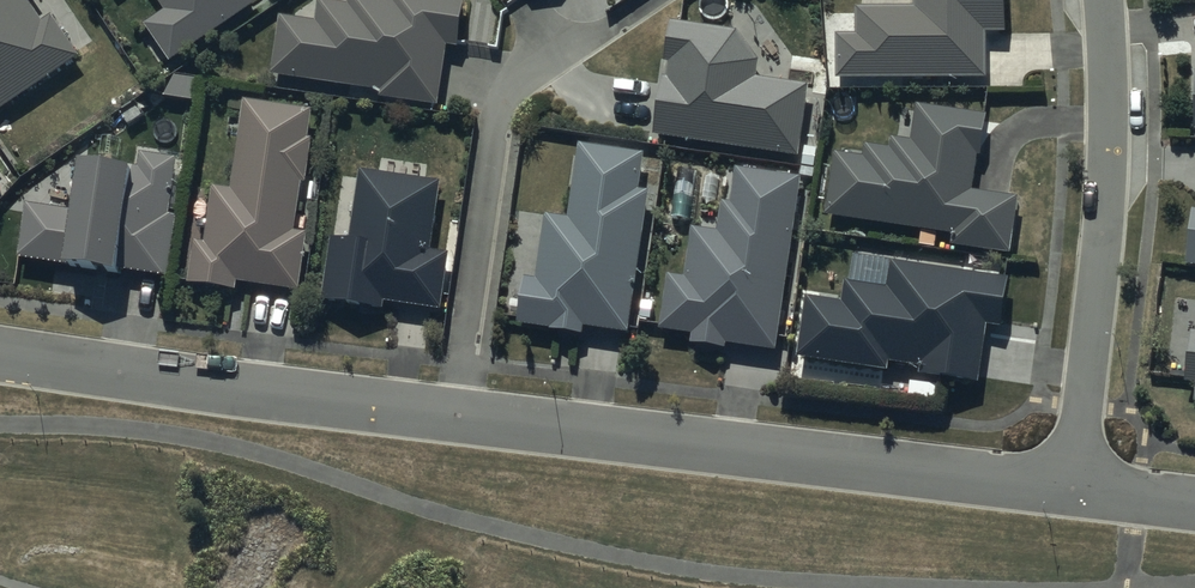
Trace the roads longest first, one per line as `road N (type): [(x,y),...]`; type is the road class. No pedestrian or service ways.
road 1 (residential): [(1075,486),(213,388),(0,354)]
road 2 (residential): [(1075,486),(1109,128),(1103,0)]
road 3 (residential): [(1194,500),(1075,486)]

